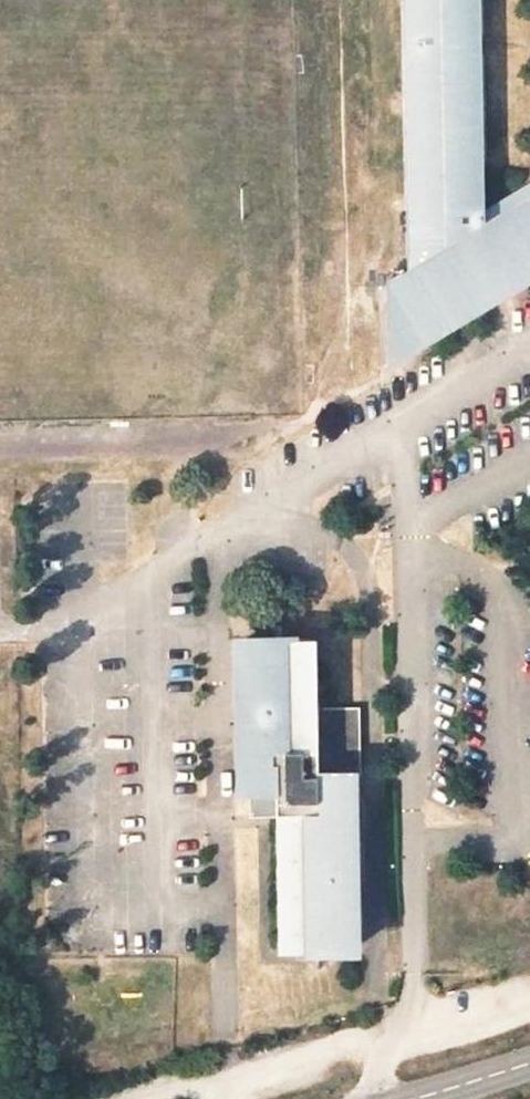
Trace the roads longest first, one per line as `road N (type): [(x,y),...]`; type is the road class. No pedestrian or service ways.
road 1 (primary): [(409,1098),(529,1062)]

